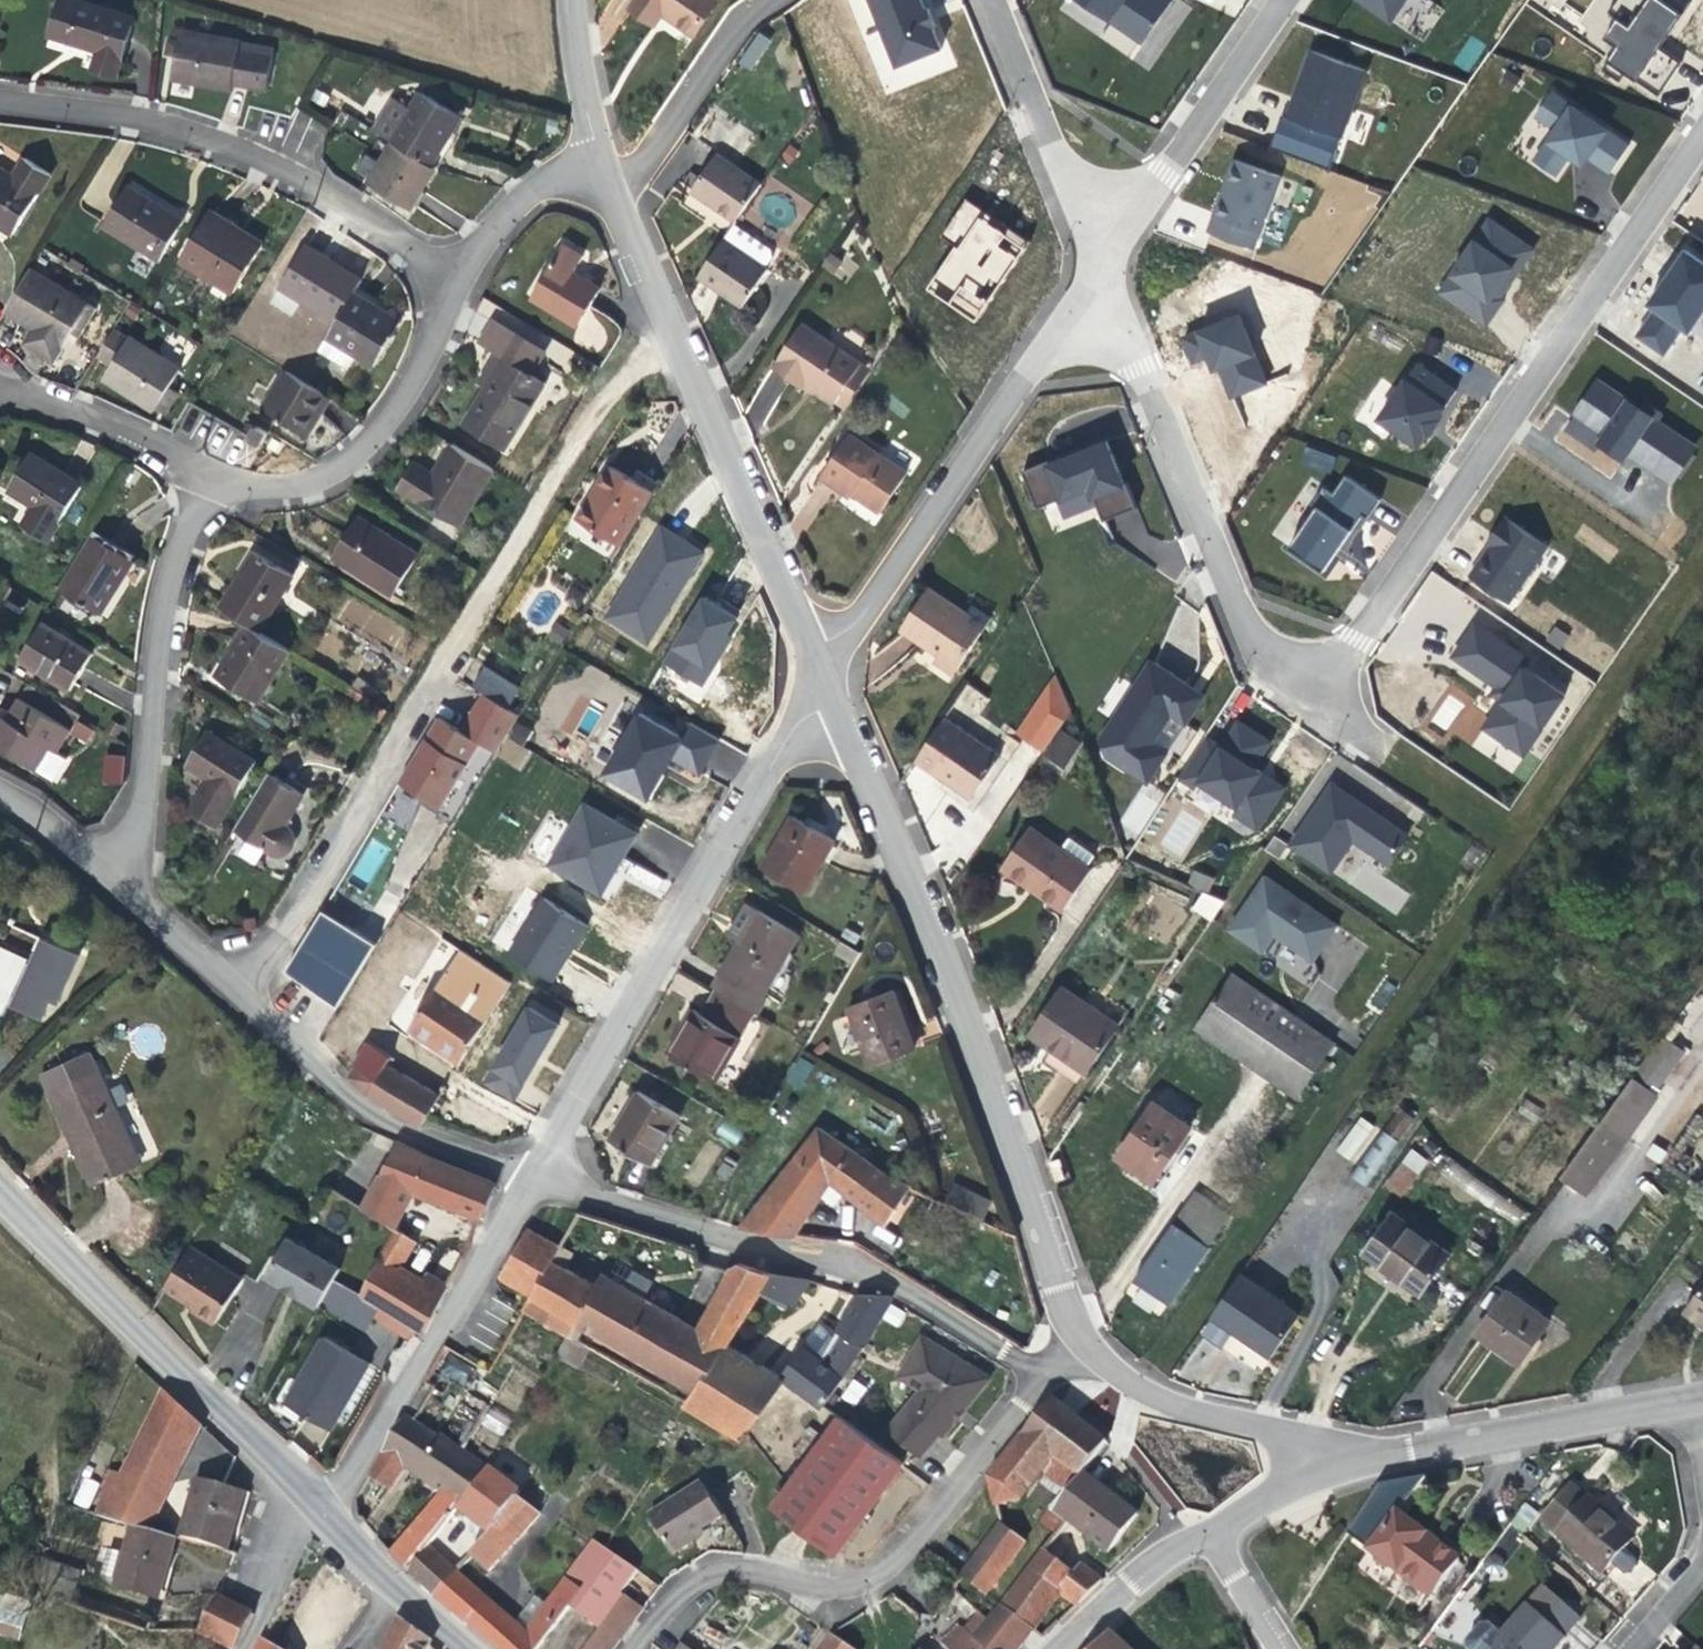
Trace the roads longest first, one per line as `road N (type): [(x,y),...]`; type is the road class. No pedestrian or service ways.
road 1 (residential): [(1085,1353),(924,929),(816,670)]
road 2 (residential): [(1314,695),(1702,116)]
road 3 (residential): [(527,1176),(816,670)]
road 4 (residential): [(527,1176),(735,1244),(826,1253),(896,1284),(1038,1375)]
road 5 (residential): [(629,1648),(667,1597),(698,1575),(732,1572),(813,1587),(878,1574),(1038,1375)]
road 6 (residential): [(816,670),(607,193)]
road 7 (residential): [(451,278),(341,199),(229,147),(116,114),(0,100)]
road 8 (residential): [(816,670),(1096,289)]
road 9 (residential): [(1096,289),(1268,654),(1314,695)]
road 10 (tertiary): [(312,1515),(74,1257),(0,1190)]
road 11 (track): [(435,668),(602,399),(659,323)]
road 12 (residential): [(312,1515),(527,1176)]
road 13 (residential): [(128,878),(186,525),(207,491)]
road 14 (residential): [(435,668),(238,990)]
road 15 (residential): [(207,491),(306,479),(348,457),(400,404),(451,278)]
road 16 (residential): [(238,990),(366,1121),(527,1176)]
road 17 (residential): [(1096,289),(1286,0)]
road 18 (tertiary): [(1686,1398),(1355,1454)]
road 19 (residential): [(1096,289),(978,0)]
road 20 (residential): [(1097,1384),(1147,1392),(1355,1454)]
road 21 (residential): [(774,0),(749,15),(607,193)]
road 22 (residential): [(0,393),(142,433),(207,491)]
road 23 (tertiary): [(474,1648),(312,1515)]
road 24 (residential): [(451,278),(488,223),(550,176),(593,159)]
road 25 (residential): [(1314,695),(1468,803)]
road 26 (tertiary): [(1355,1454),(1194,1534)]
road 27 (tertiary): [(1194,1534),(1063,1648)]
road 28 (residential): [(593,159),(566,0)]
road 29 (residential): [(128,878),(238,990)]
road 30 (residential): [(244,1648),(312,1515)]
road 31 (residential): [(0,801),(128,878)]
road 32 (residential): [(1194,1534),(1286,1648)]

